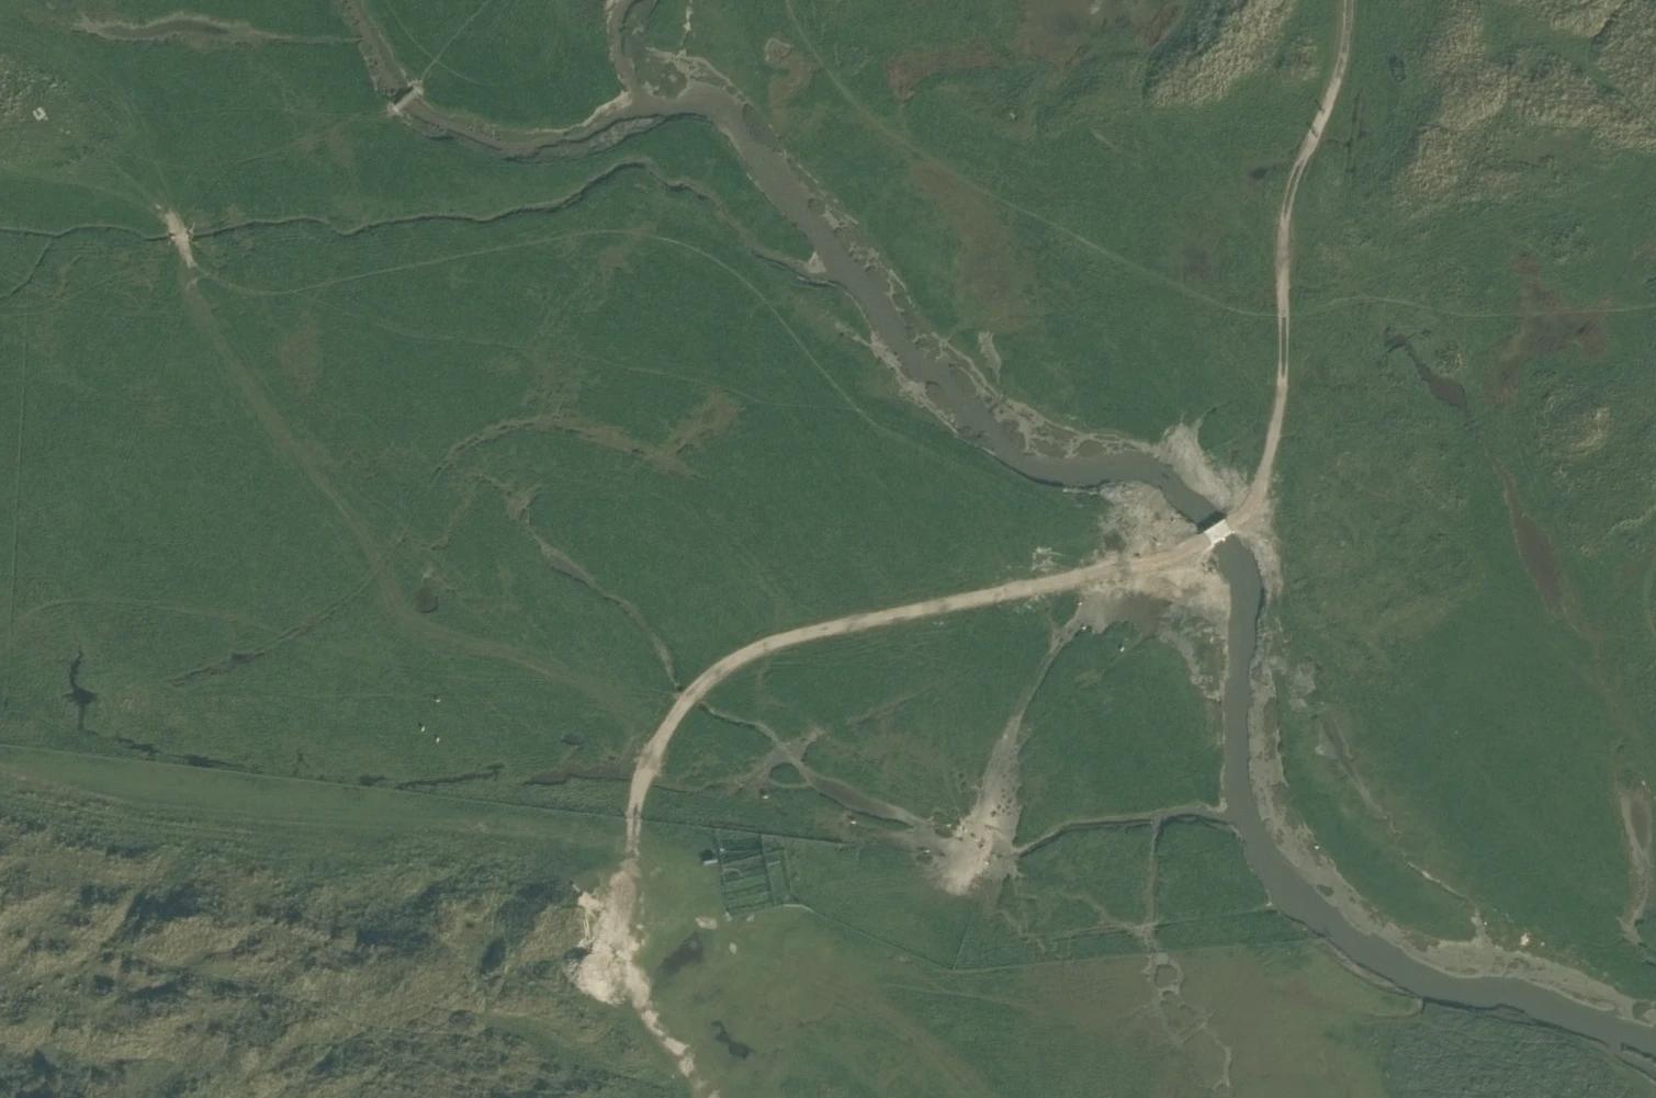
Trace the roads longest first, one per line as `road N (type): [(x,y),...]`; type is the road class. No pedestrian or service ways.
road 1 (track): [(1348,0),(1347,60),(1311,136),(1280,247),(1293,321),(1281,387),(1255,489),(1231,526),(1105,576),(895,610),(750,647),(707,678),(641,763),(631,857),(665,923),(710,953),(869,1022),(945,1097)]
road 2 (track): [(895,610),(742,558),(604,486),(493,469),(338,406),(316,377),(203,307),(165,185),(0,22)]
road 3 (track): [(0,786),(280,825),(558,837),(608,857),(649,892)]
road 4 (track): [(165,185),(344,133),(423,85)]
road 5 (track): [(727,1097),(640,1021),(649,892)]
road 6 (track): [(508,0),(423,85)]

